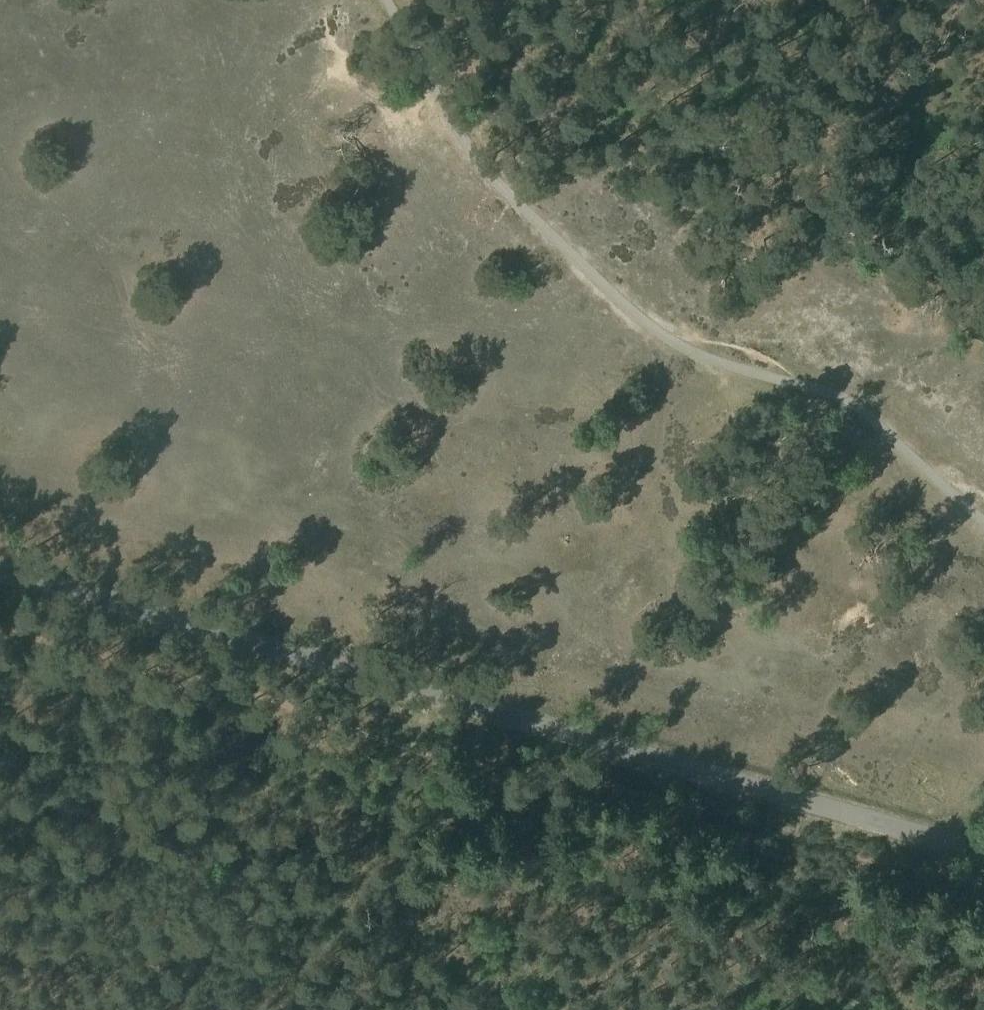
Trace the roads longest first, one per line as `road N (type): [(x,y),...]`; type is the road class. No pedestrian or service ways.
road 1 (unclassified): [(983,851),(0,568)]

